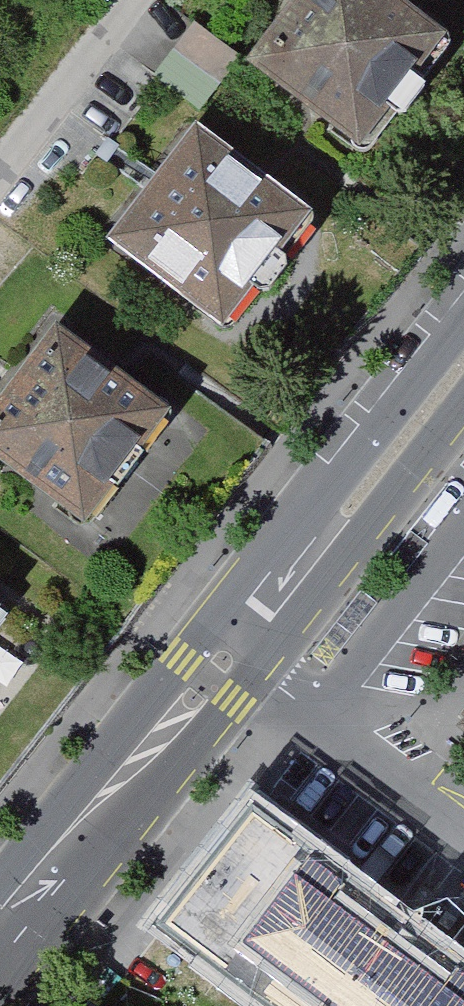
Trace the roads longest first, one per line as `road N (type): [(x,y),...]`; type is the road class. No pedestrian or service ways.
road 1 (tertiary): [(266,613),(0,954)]
road 2 (tertiary): [(463,327),(328,496),(266,613)]
road 3 (tertiary): [(266,613),(372,533),(463,418)]
road 4 (residential): [(0,169),(130,0)]

